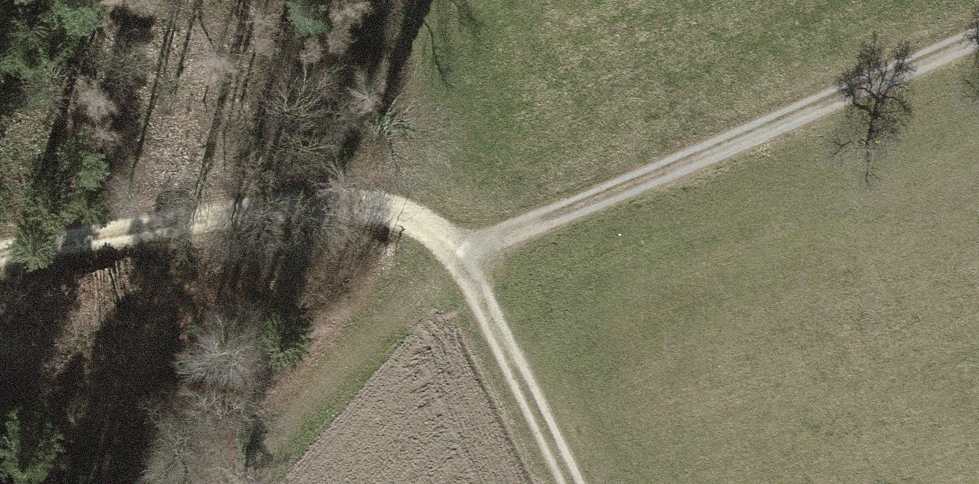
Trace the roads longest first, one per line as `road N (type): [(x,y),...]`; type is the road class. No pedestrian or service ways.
road 1 (track): [(978,35),(456,257)]
road 2 (track): [(0,246),(327,210),(425,234),(456,257)]
road 3 (track): [(574,483),(456,257)]
road 4 (track): [(425,234),(375,123),(373,24),(383,0)]

